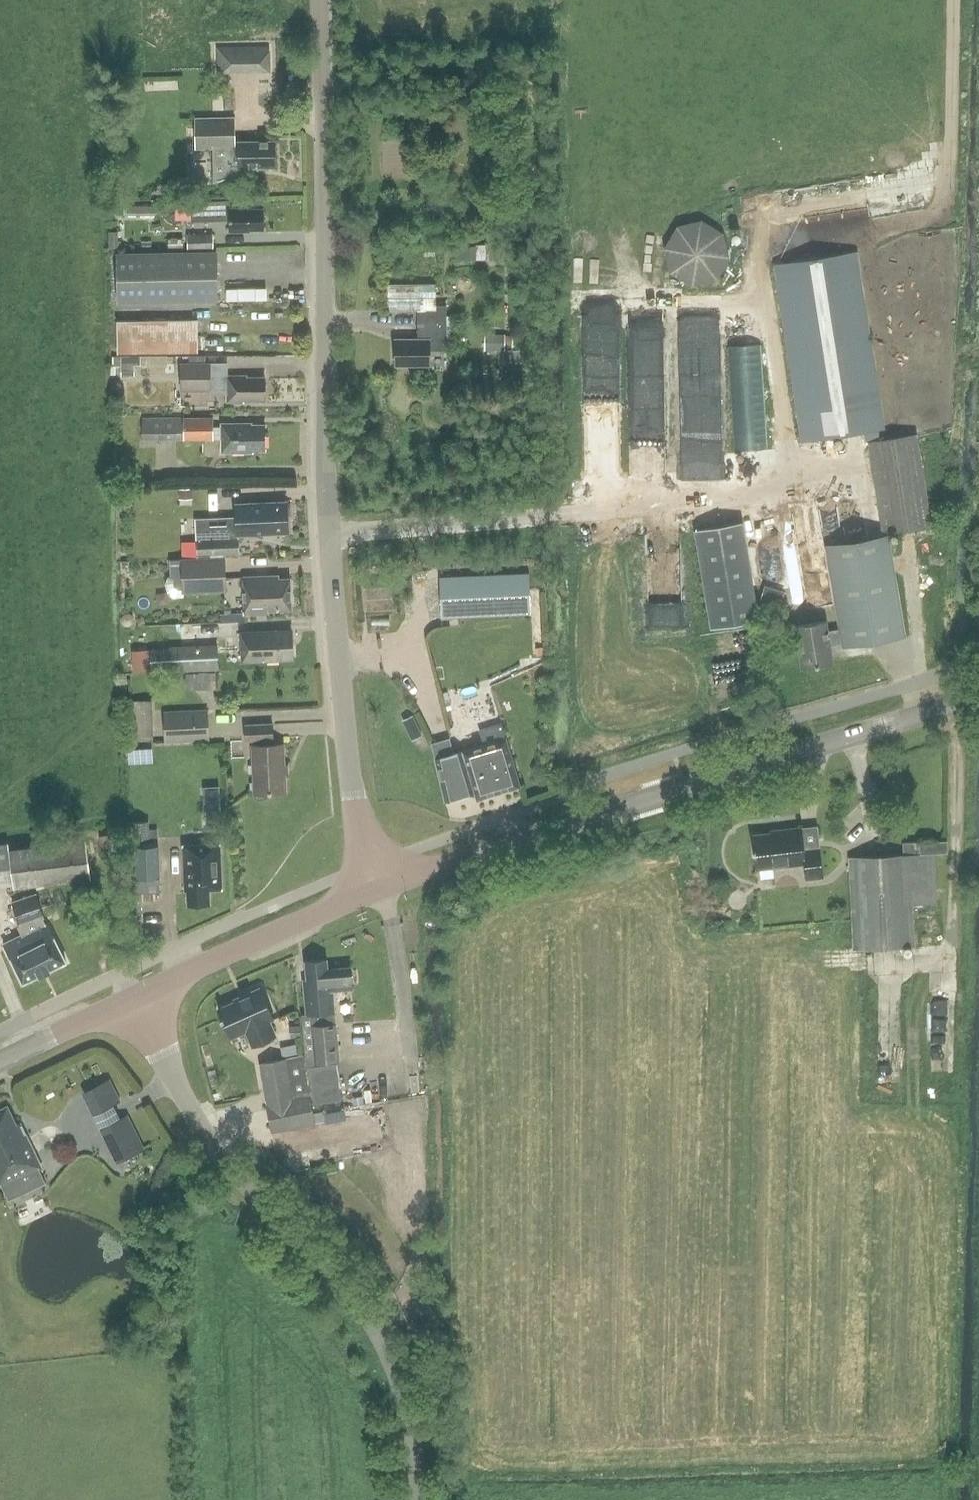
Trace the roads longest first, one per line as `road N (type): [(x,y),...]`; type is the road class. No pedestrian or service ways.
road 1 (tertiary): [(380,887),(361,823),(331,533),(321,0)]
road 2 (tertiary): [(380,887),(978,695)]
road 3 (unclassified): [(417,1499),(411,1412),(393,1361),(331,1271),(218,1148),(136,997)]
road 4 (tertiary): [(136,997),(380,887)]
road 5 (tertiary): [(0,1062),(136,997)]

